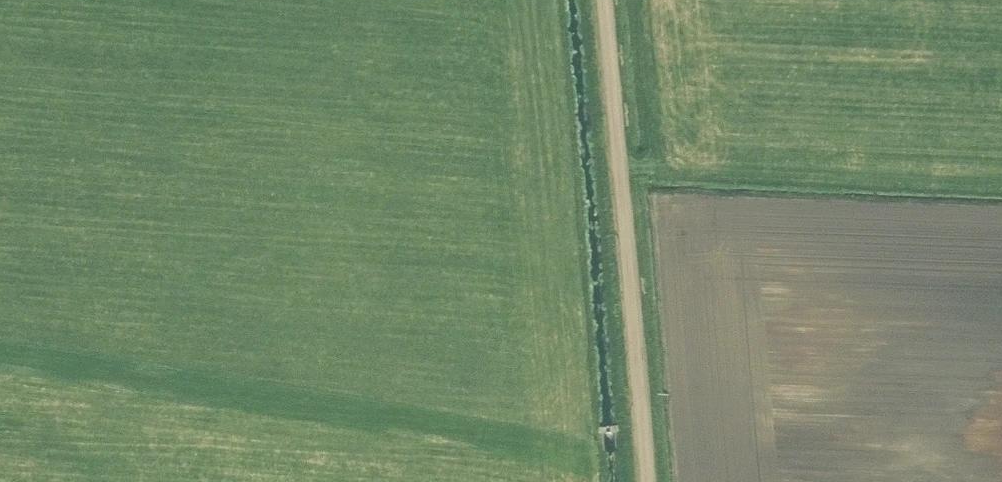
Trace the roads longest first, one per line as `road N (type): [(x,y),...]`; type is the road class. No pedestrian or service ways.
road 1 (track): [(642,481),(599,0)]

